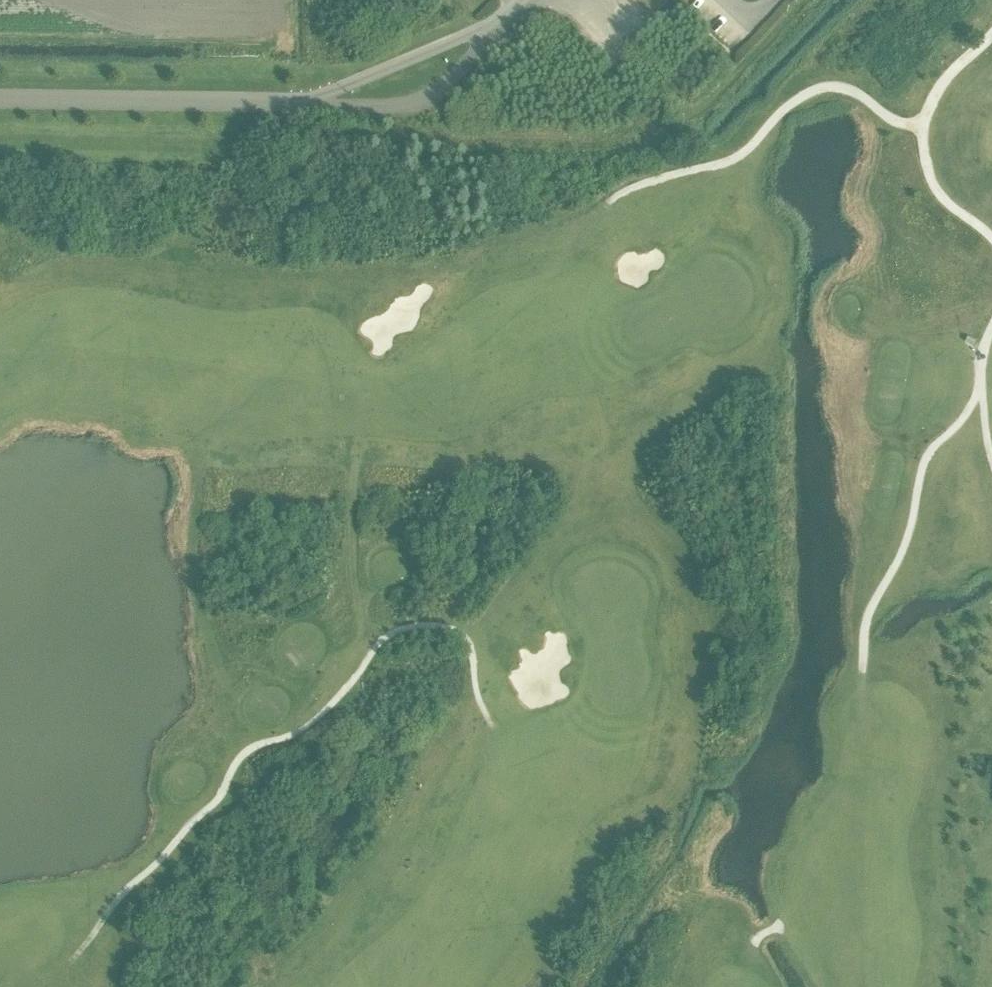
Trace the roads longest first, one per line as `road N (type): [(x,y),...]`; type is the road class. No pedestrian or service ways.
road 1 (unclassified): [(269,104),(388,104),(426,95),(526,0)]
road 2 (unclassified): [(525,0),(341,87),(269,104)]
road 3 (unclassified): [(269,104),(0,100)]

